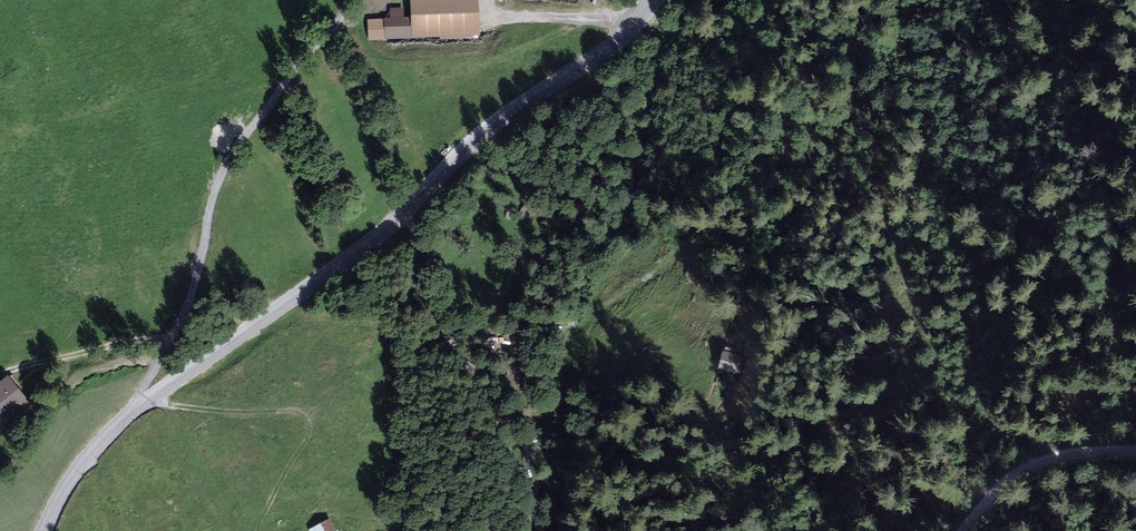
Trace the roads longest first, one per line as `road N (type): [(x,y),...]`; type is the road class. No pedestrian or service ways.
road 1 (tertiary): [(655,0),(619,37),(462,145),(381,232),(128,414),(75,470),(44,530)]
road 2 (track): [(536,530),(536,511),(488,390),(425,298),(403,210)]
road 3 (track): [(695,0),(626,117),(586,131),(542,125),(478,177),(442,168)]
road 4 (track): [(963,530),(1028,469),(1079,454),(1135,453)]

